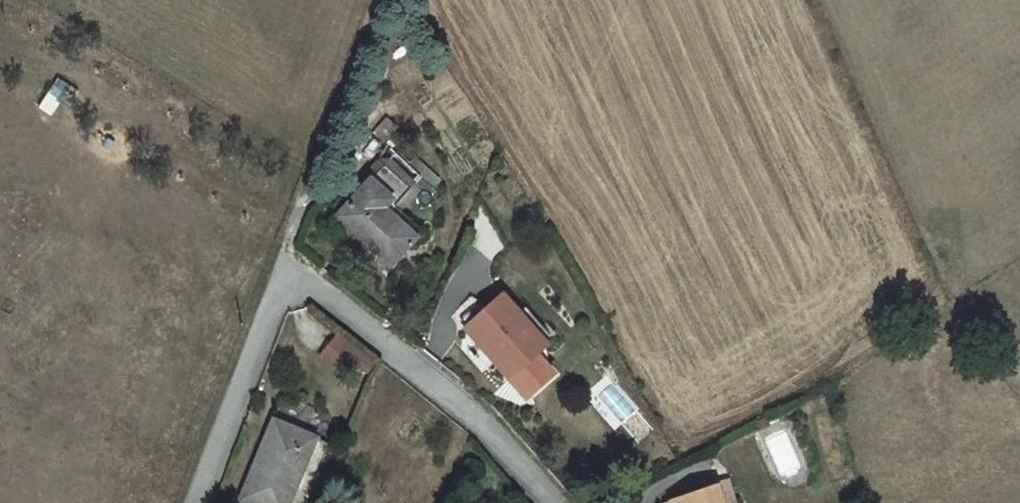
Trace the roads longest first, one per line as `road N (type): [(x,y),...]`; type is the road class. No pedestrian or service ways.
road 1 (residential): [(552,502),(454,394),(310,284),(273,300),(197,502)]

